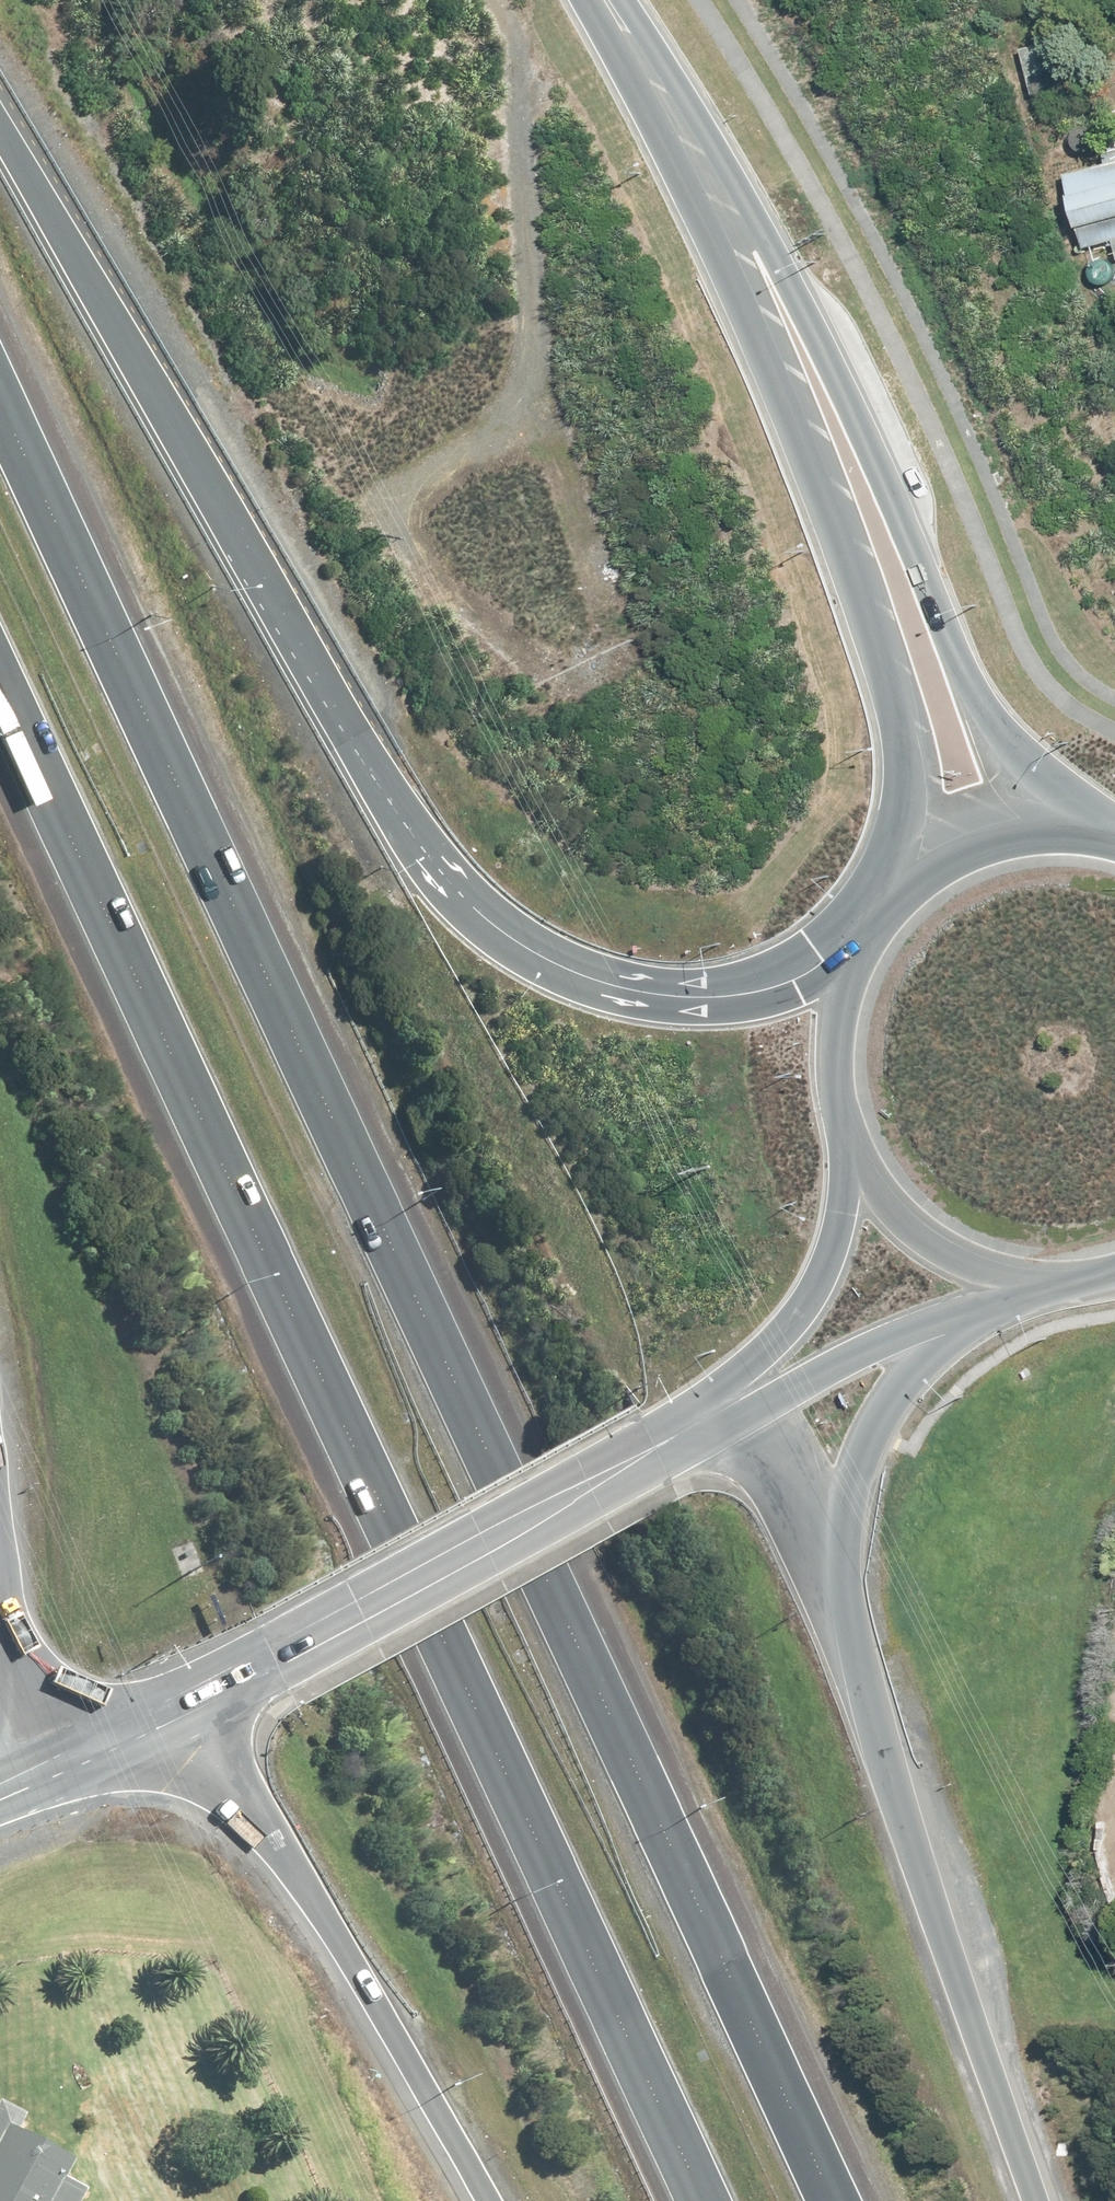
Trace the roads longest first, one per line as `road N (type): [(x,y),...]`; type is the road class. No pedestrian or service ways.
road 1 (motorway): [(0,404),(834,2200)]
road 2 (motorway): [(703,2200),(0,685)]
road 3 (motorway): [(0,104),(164,373),(362,729),(416,813),(497,905),(576,965),(676,993),(806,981),(871,955)]
road 4 (track): [(508,0),(529,126),(530,325),(515,393),(482,430),(432,456),(402,486),(398,524),(489,629),(542,669),(580,665),(593,638),(587,580),(527,402)]
road 5 (motorway): [(1006,1294),(912,1385),(876,1446),(857,1508),(854,1613),(903,1815),(1035,2200)]
road 6 (tertiary): [(911,893),(922,815),(918,753),(766,351),(715,173)]
road 7 (tertiary): [(715,173),(796,273),(1018,742),(1086,816)]
road 8 (motorway): [(491,2200),(381,2010),(177,1708)]
road 9 (tertiary): [(177,1708),(657,1451)]
road 10 (tertiary): [(657,1451),(785,1338),(840,1269),(860,1205),(857,1095)]
road 11 (tertiary): [(1006,1294),(657,1451)]
road 12 (tertiary): [(1055,1274),(1010,1266),(928,1217),(896,1182),(857,1095)]
road 13 (motorway): [(51,1767),(12,1651),(0,1559)]
road 14 (tertiary): [(715,173),(609,0)]
road 15 (tertiary): [(911,893),(990,836),(1086,816)]
road 16 (tertiary): [(857,1095),(852,1048),(871,955)]
road 17 (tertiary): [(51,1767),(177,1708)]

